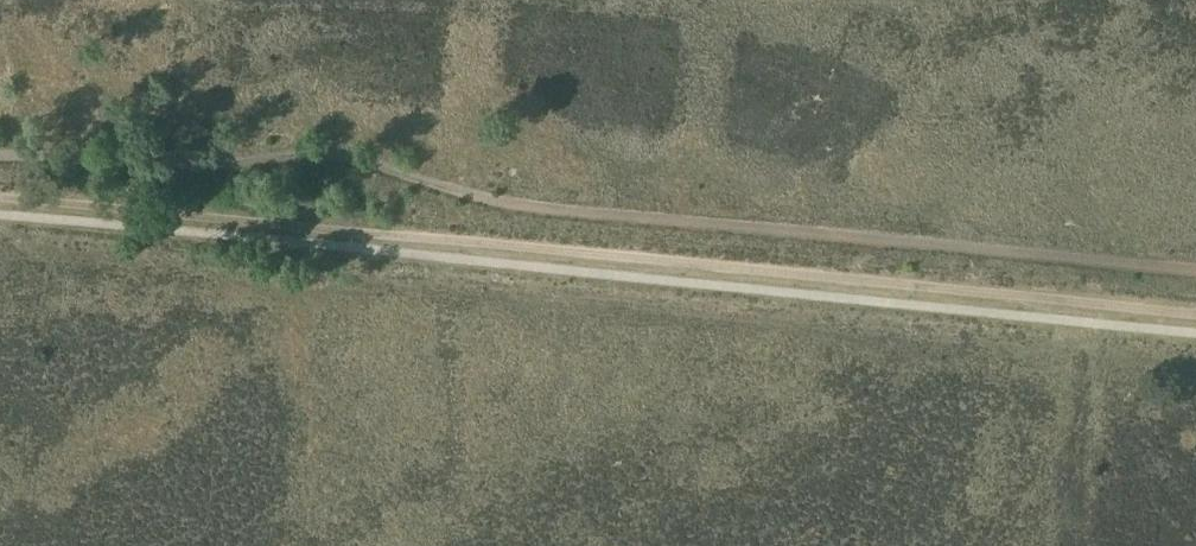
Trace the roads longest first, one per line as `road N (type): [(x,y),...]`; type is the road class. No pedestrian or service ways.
road 1 (track): [(0,200),(1195,316)]

